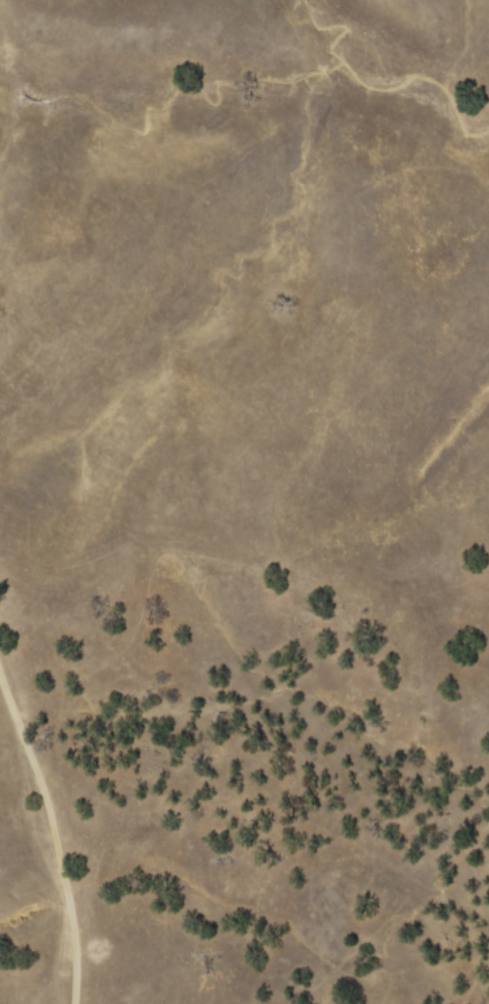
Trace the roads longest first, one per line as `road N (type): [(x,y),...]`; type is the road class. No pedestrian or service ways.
road 1 (track): [(74,1003),(73,923),(48,807),(0,678)]

